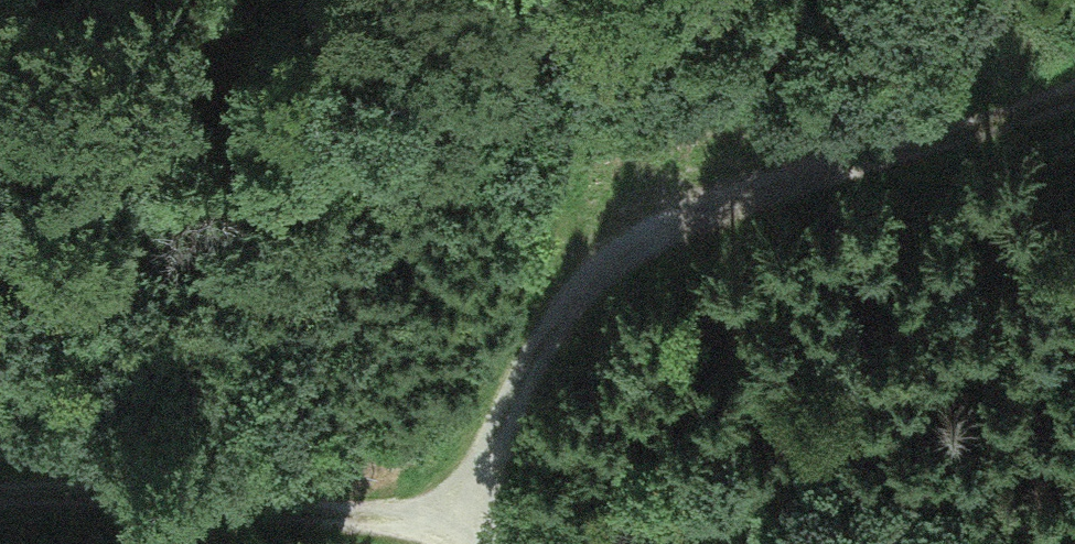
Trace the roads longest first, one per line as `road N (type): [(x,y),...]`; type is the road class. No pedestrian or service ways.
road 1 (track): [(436,543),(426,535),(566,289),(620,236),(698,199),(1074,77)]
road 2 (track): [(426,535),(194,497),(0,487)]
road 3 (track): [(567,0),(566,289)]

